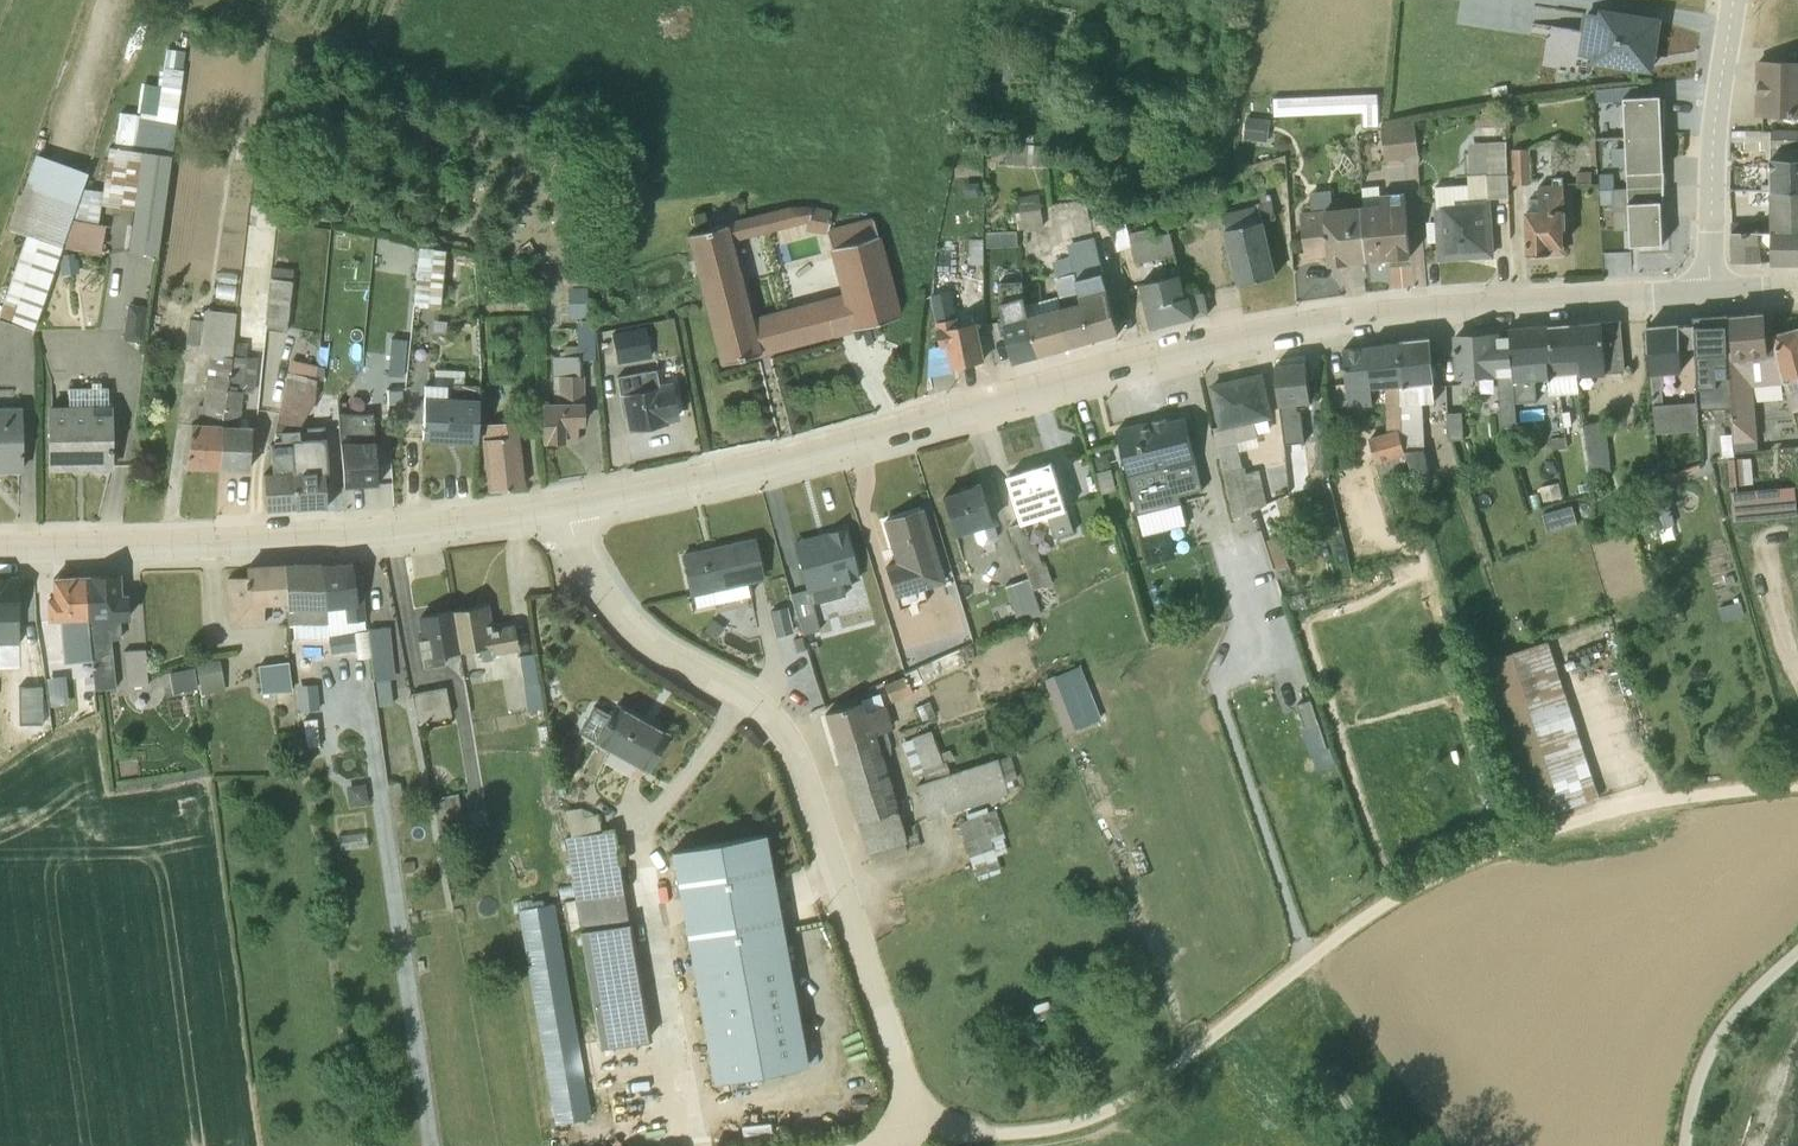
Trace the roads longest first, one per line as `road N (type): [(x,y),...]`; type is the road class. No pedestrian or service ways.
road 1 (tertiary): [(550,508),(1292,325),(1706,293)]
road 2 (unclassified): [(912,1137),(1010,1129),(1130,1095),(1365,918),(1526,835),(1680,794),(1797,781)]
road 3 (unclassified): [(912,1137),(885,1006),(798,761),(765,708),(719,674),(658,648),(611,607),(550,508)]
road 4 (tertiary): [(0,545),(161,542),(550,508)]
road 5 (residential): [(1706,293),(1714,122),(1734,0)]
road 6 (unclassified): [(1684,1145),(1694,1090),(1721,1030),(1797,952)]

